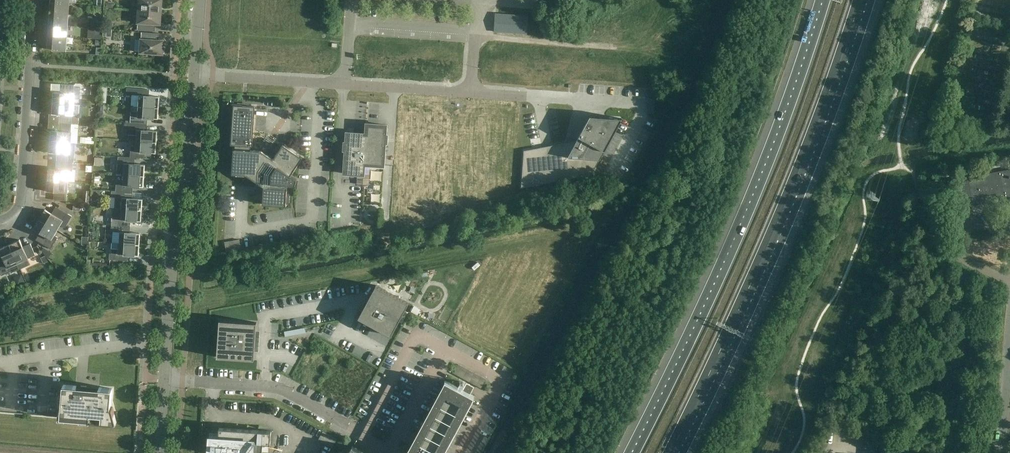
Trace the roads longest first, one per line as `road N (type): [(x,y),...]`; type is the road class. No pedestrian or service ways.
road 1 (residential): [(613,167),(642,106),(195,73)]
road 2 (motorway): [(822,0),(737,233),(631,452)]
road 3 (motorway): [(669,452),(764,253),(860,0)]
road 4 (tertiary): [(165,349),(195,73)]
road 5 (residential): [(0,219),(20,203),(36,0)]
road 6 (residential): [(163,379),(275,387),(361,435)]
road 7 (residential): [(165,349),(129,345),(0,363)]

